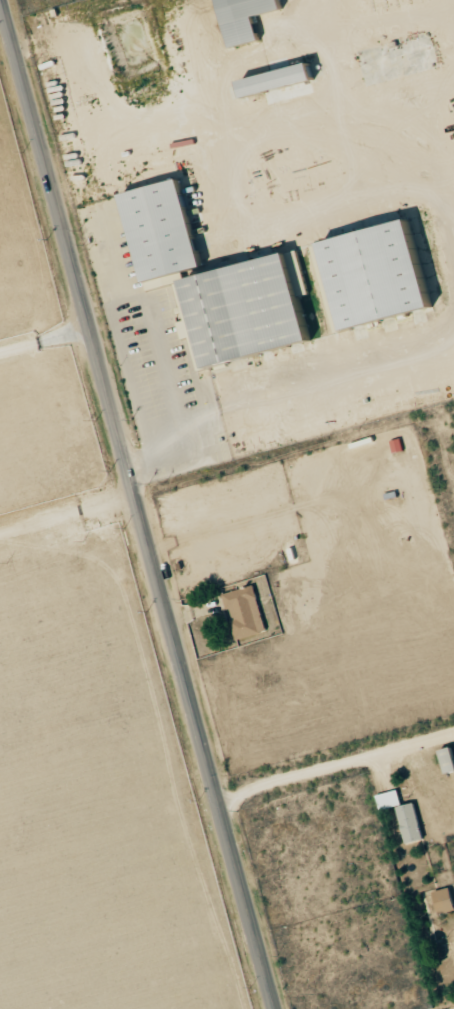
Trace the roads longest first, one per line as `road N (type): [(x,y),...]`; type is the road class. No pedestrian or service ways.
road 1 (tertiary): [(278,1008),(2,0)]
road 2 (residential): [(0,530),(453,405)]

